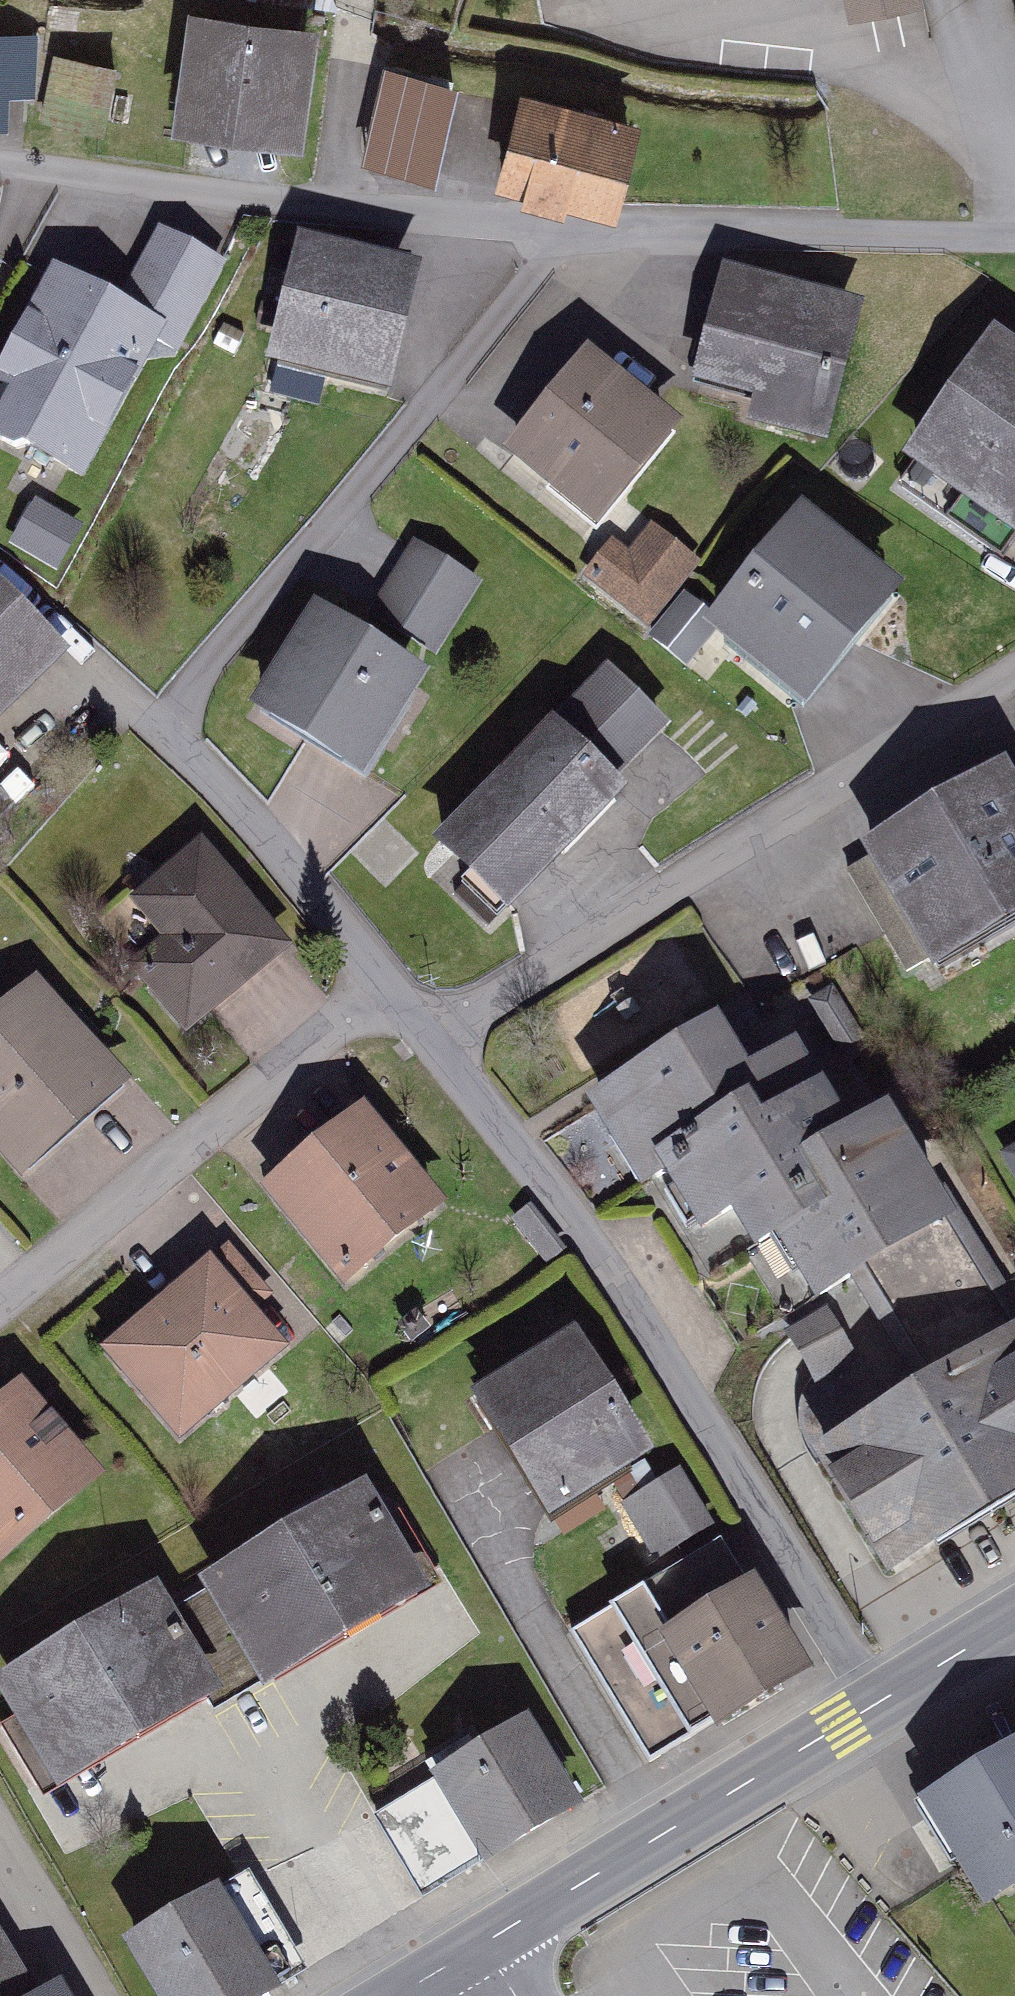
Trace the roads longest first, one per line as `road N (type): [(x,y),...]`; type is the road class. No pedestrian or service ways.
road 1 (residential): [(877,1703),(593,1245),(435,1042)]
road 2 (residential): [(435,1042),(1014,677)]
road 3 (residential): [(162,725),(568,232)]
road 4 (residential): [(568,232),(0,166)]
road 5 (residential): [(0,1321),(388,983)]
road 6 (secondary): [(482,1945),(877,1703)]
road 7 (residential): [(1014,235),(568,232)]
road 8 (residential): [(388,983),(162,725)]
road 9 (secondary): [(877,1703),(1014,1619)]

